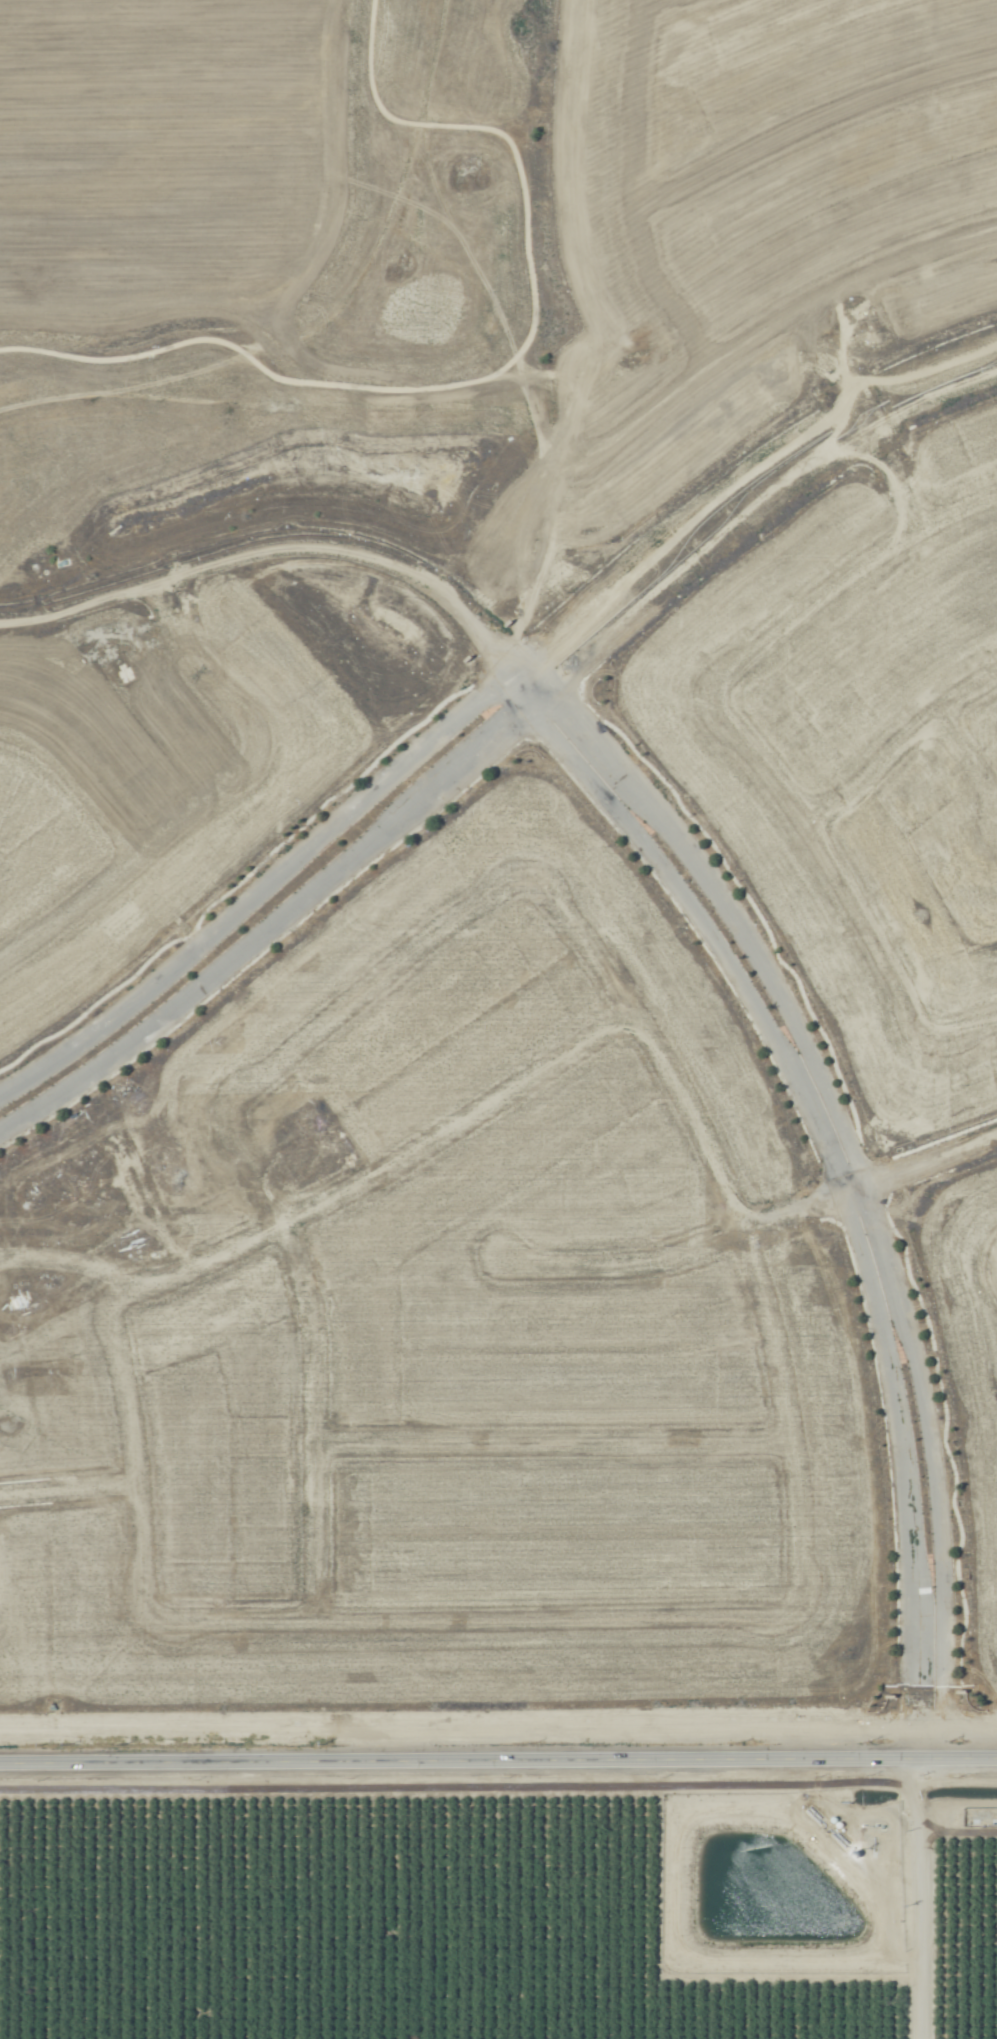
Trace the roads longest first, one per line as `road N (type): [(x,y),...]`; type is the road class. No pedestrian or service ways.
road 1 (secondary): [(0,1763),(996,1760)]
road 2 (track): [(909,1761),(921,2038)]

